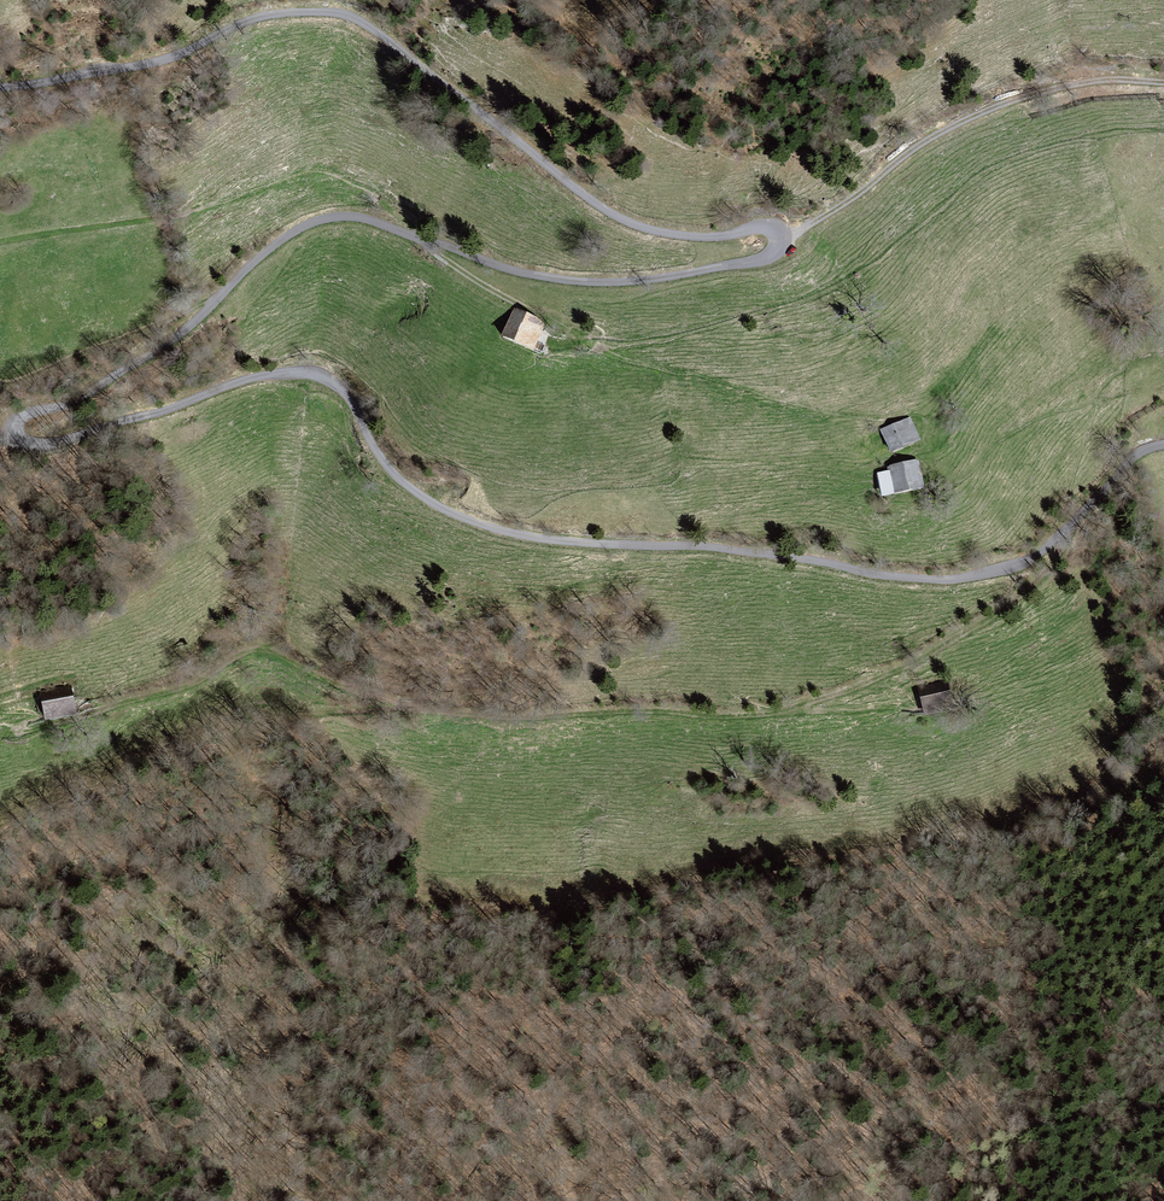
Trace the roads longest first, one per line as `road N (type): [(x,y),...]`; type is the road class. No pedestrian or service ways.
road 1 (unclassified): [(782,232),(782,250),(752,261),(643,281),(521,272),(346,217),(300,227),(245,270),(193,328),(67,410),(19,422),(14,441),(46,447),(257,381),(304,375),(347,392),(407,482),(469,518),(539,536),(670,542),(950,578),(1019,566),(1054,541),(1123,459),(1163,447)]
road 2 (unclassified): [(782,232),(761,223),(721,237),(654,229),(598,205),(397,44),(351,17),(254,18),(167,59),(0,84)]
road 3 (track): [(269,699),(333,715),(405,708),(466,716),(782,711)]
road 4 (track): [(422,238),(376,193),(323,165),(223,202),(0,240)]
road 5 (track): [(405,708),(257,652),(230,659),(194,686),(9,736)]
road 6 (track): [(1163,80),(1089,83),(1008,104),(833,212)]
road 7 (track): [(1054,541),(1049,567),(1025,593),(969,631),(882,679),(782,711)]

